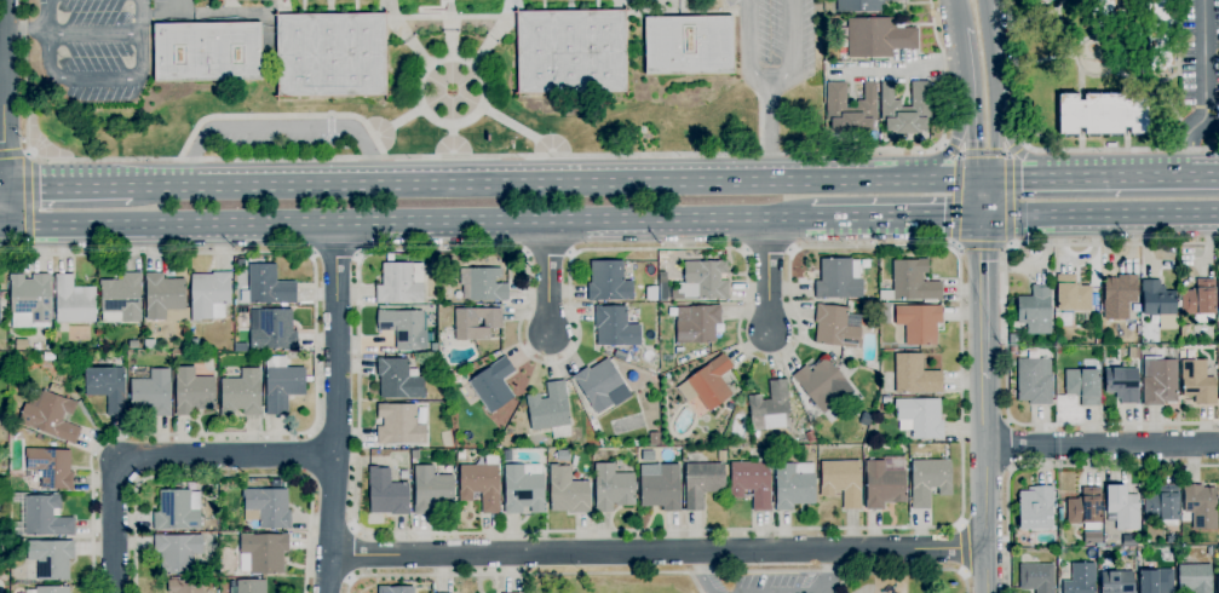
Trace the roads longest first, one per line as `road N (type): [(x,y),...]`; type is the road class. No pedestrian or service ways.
road 1 (primary): [(984,179),(116,188)]
road 2 (primary): [(10,228),(806,221)]
road 3 (residential): [(987,549),(330,555)]
road 4 (residential): [(333,226),(335,455),(326,592)]
road 5 (residential): [(335,455),(128,456),(113,478),(113,592)]
road 6 (primary): [(1218,177),(984,179)]
road 7 (primary): [(984,220),(1218,219)]
road 8 (residential): [(1218,445),(985,445)]
road 9 (tertiary): [(2,0),(10,228)]
road 10 (tertiary): [(984,379),(988,592)]
road 11 (tertiary): [(984,179),(994,154),(982,0)]
road 12 (primary): [(806,221),(984,220)]
road 13 (tertiary): [(964,8),(984,179)]
road 14 (tertiary): [(984,220),(984,379)]
road 15 (primary): [(1070,178),(1012,143),(993,77)]
road 16 (primary): [(972,77),(949,150),(899,180)]

